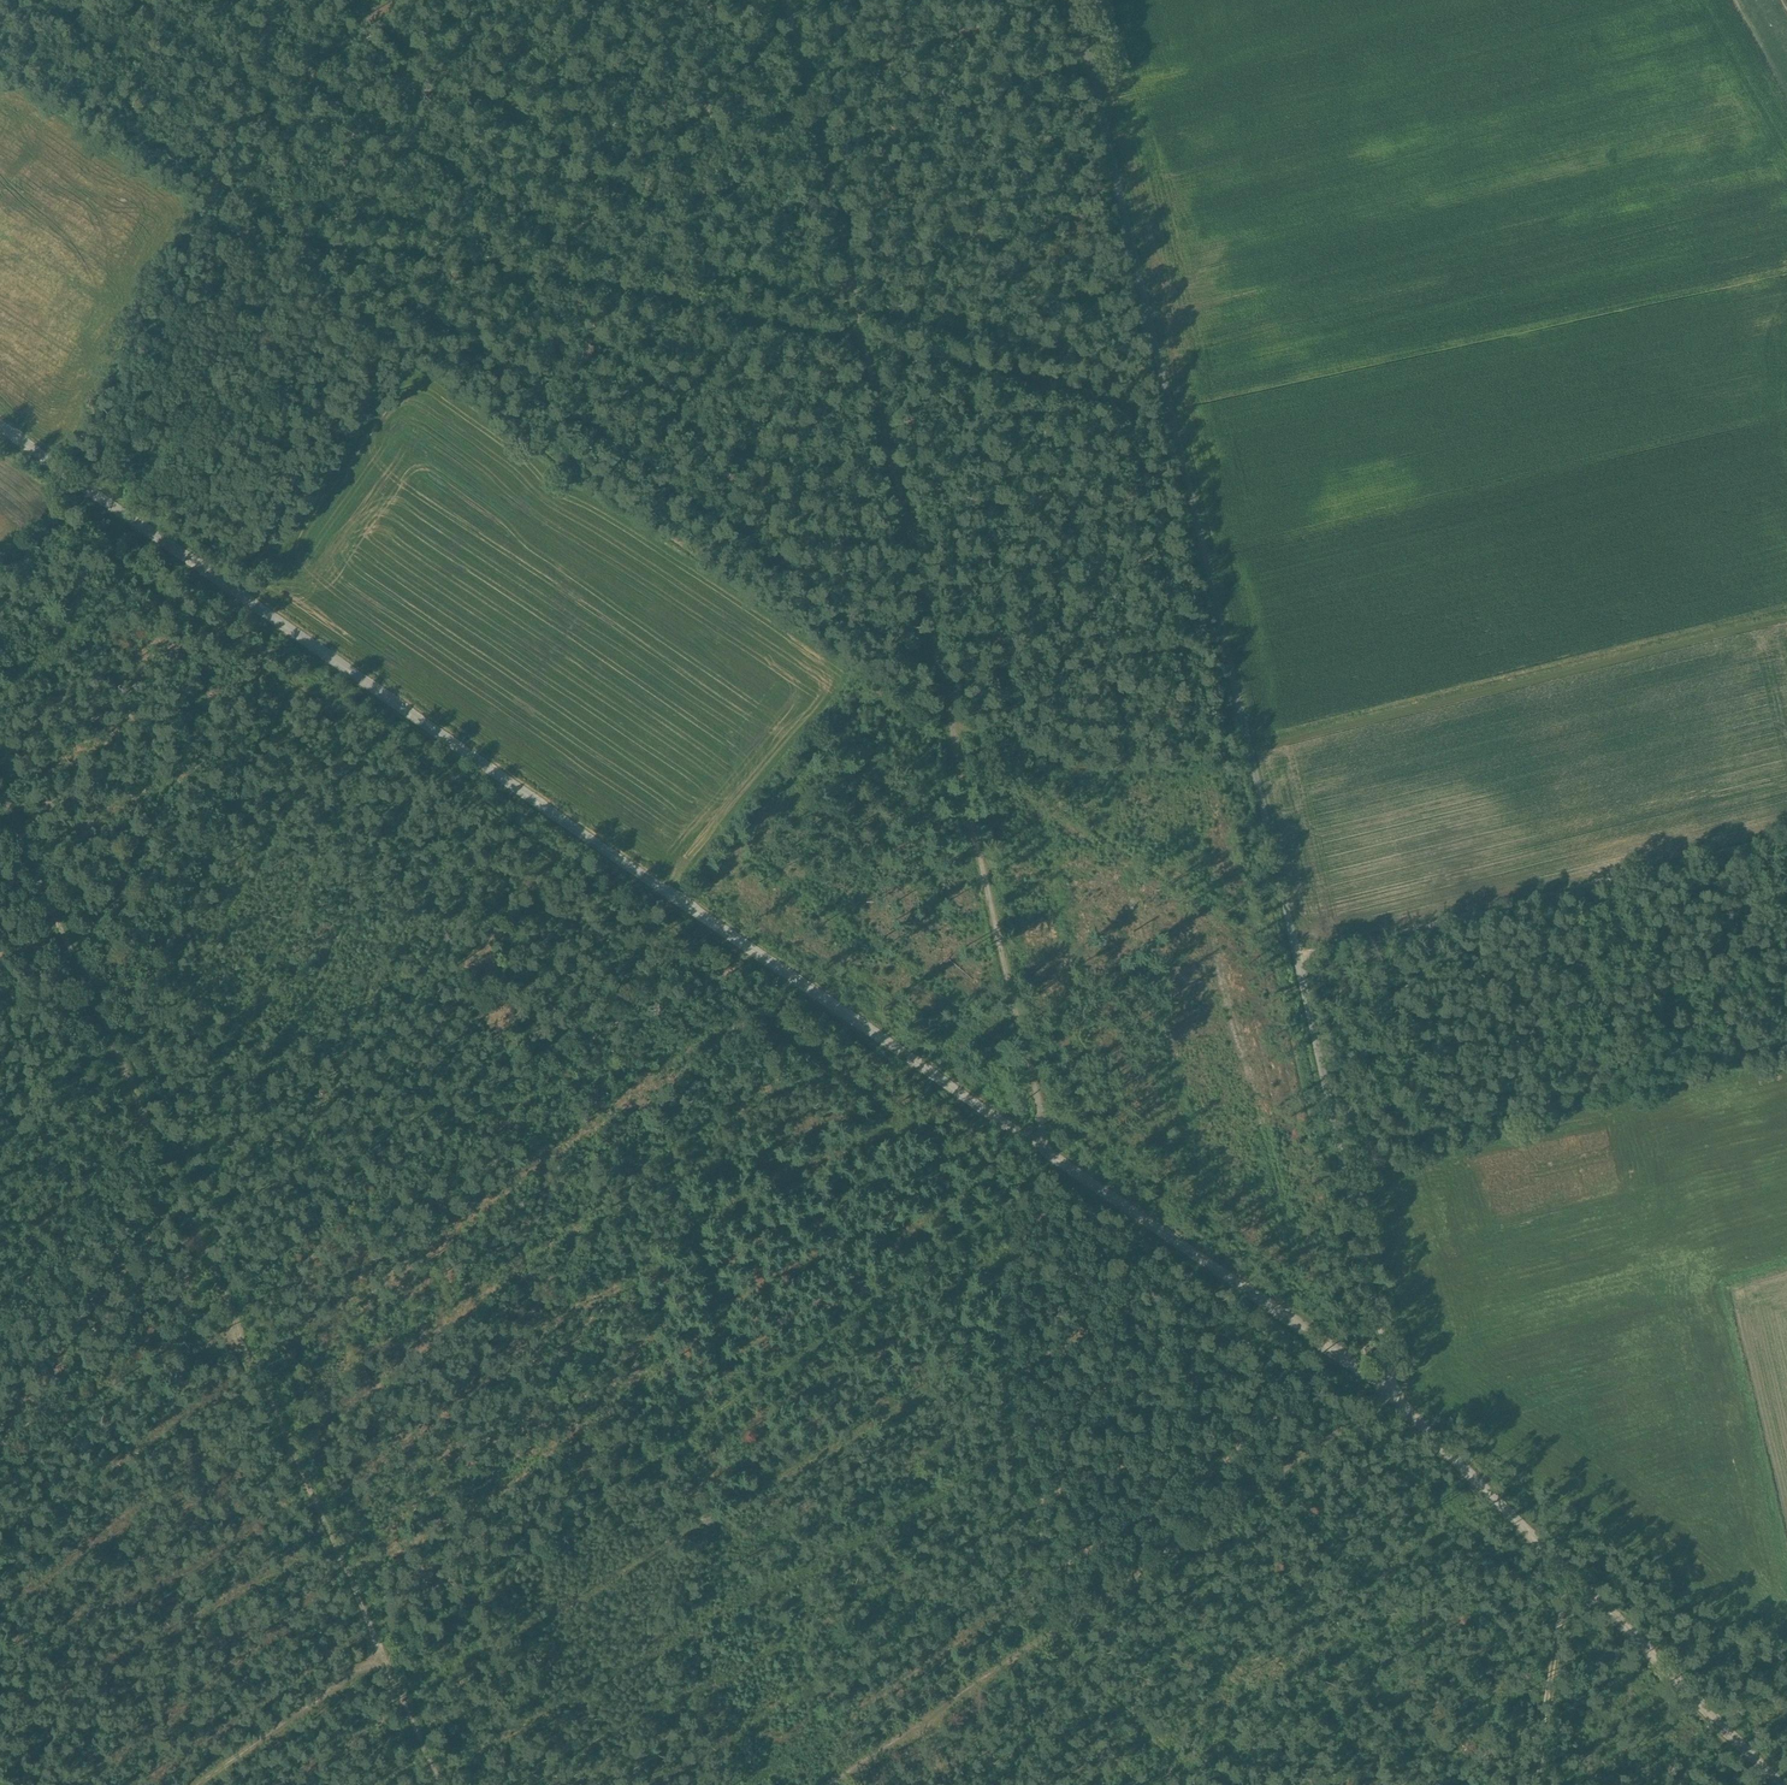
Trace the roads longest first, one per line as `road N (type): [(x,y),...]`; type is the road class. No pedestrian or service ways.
road 1 (unclassified): [(0,425),(1381,1384)]
road 2 (unclassified): [(1381,1384),(1282,894),(1073,0)]
road 3 (track): [(1036,1138),(952,714),(788,0)]
road 4 (track): [(196,1784),(772,1359),(1068,1160)]
road 5 (unclassified): [(1381,1384),(1786,1784)]
road 6 (track): [(1296,963),(1786,836)]
road 7 (track): [(0,1326),(120,1172),(158,1146)]
road 8 (track): [(1541,1784),(1574,1577)]

